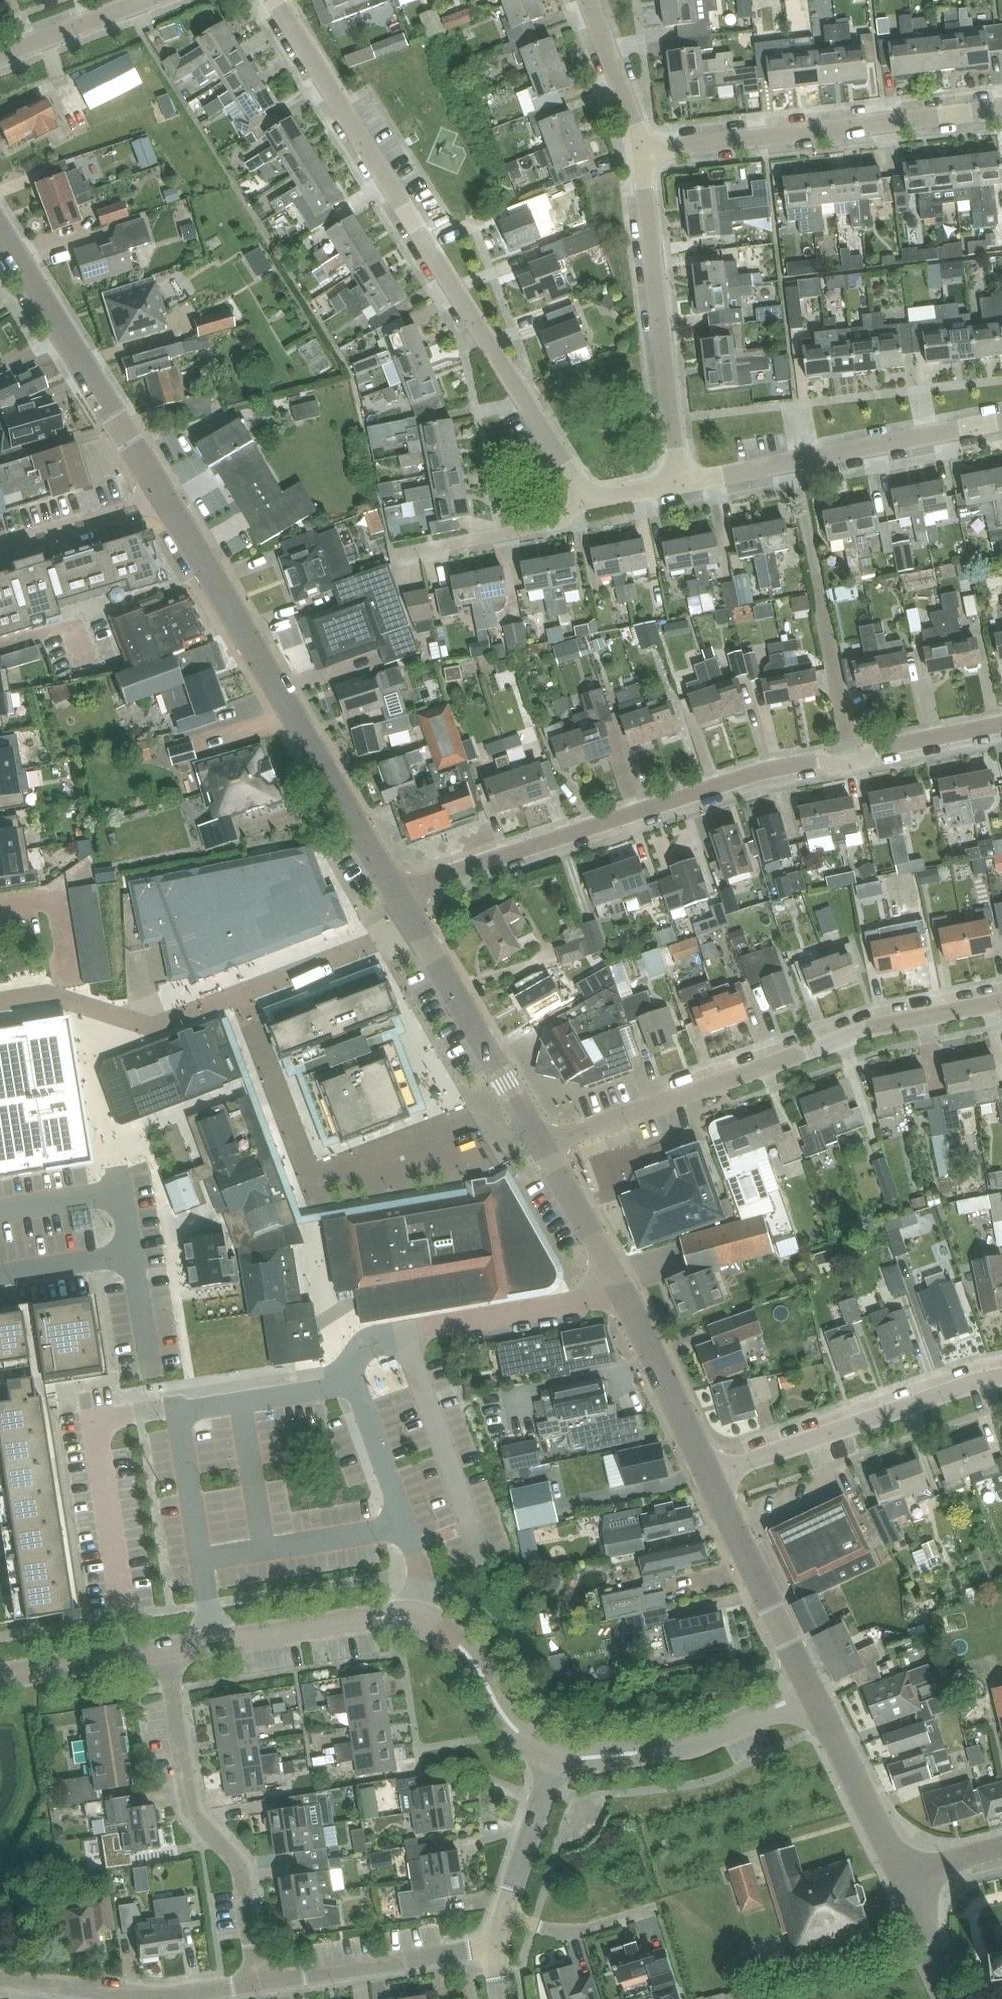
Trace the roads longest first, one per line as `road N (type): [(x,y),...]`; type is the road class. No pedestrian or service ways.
road 1 (residential): [(397,890),(752,774),(1001,725)]
road 2 (residential): [(586,504),(274,0)]
road 3 (residential): [(542,1151),(878,1029),(1001,1005)]
road 4 (residential): [(397,890),(168,508)]
road 5 (residential): [(708,1474),(624,1295),(542,1151)]
road 6 (residential): [(646,148),(1001,108)]
road 7 (residential): [(259,1982),(247,1863),(190,1802),(163,1653)]
road 8 (residential): [(676,484),(646,148)]
road 9 (residential): [(676,484),(1001,421)]
road 10 (residential): [(168,508),(0,234)]
road 11 (residential): [(708,1474),(1001,1379)]
road 12 (residential): [(542,1151),(397,890)]
road 13 (residential): [(815,1698),(679,1746),(554,1755)]
road 14 (residential): [(163,1653),(414,1618)]
road 15 (residential): [(815,1698),(708,1474)]
road 16 (residential): [(259,1982),(492,1951)]
road 17 (residential): [(393,563),(580,526),(586,504)]
road 18 (residential): [(554,1755),(516,1731),(464,1649),(414,1618)]
road 19 (residential): [(901,1878),(815,1698)]
road 20 (residential): [(0,554),(168,508)]
road 21 (residential): [(498,1912),(554,1755)]
road 22 (residential): [(0,1677),(163,1653)]
road 23 (residential): [(149,0),(0,57)]
road 24 (residential): [(646,148),(591,0)]
road 25 (residential): [(645,1914),(569,1932),(498,1912)]
road 26 (residential): [(952,1998),(901,1878)]
road 27 (residential): [(0,1980),(128,1998)]

